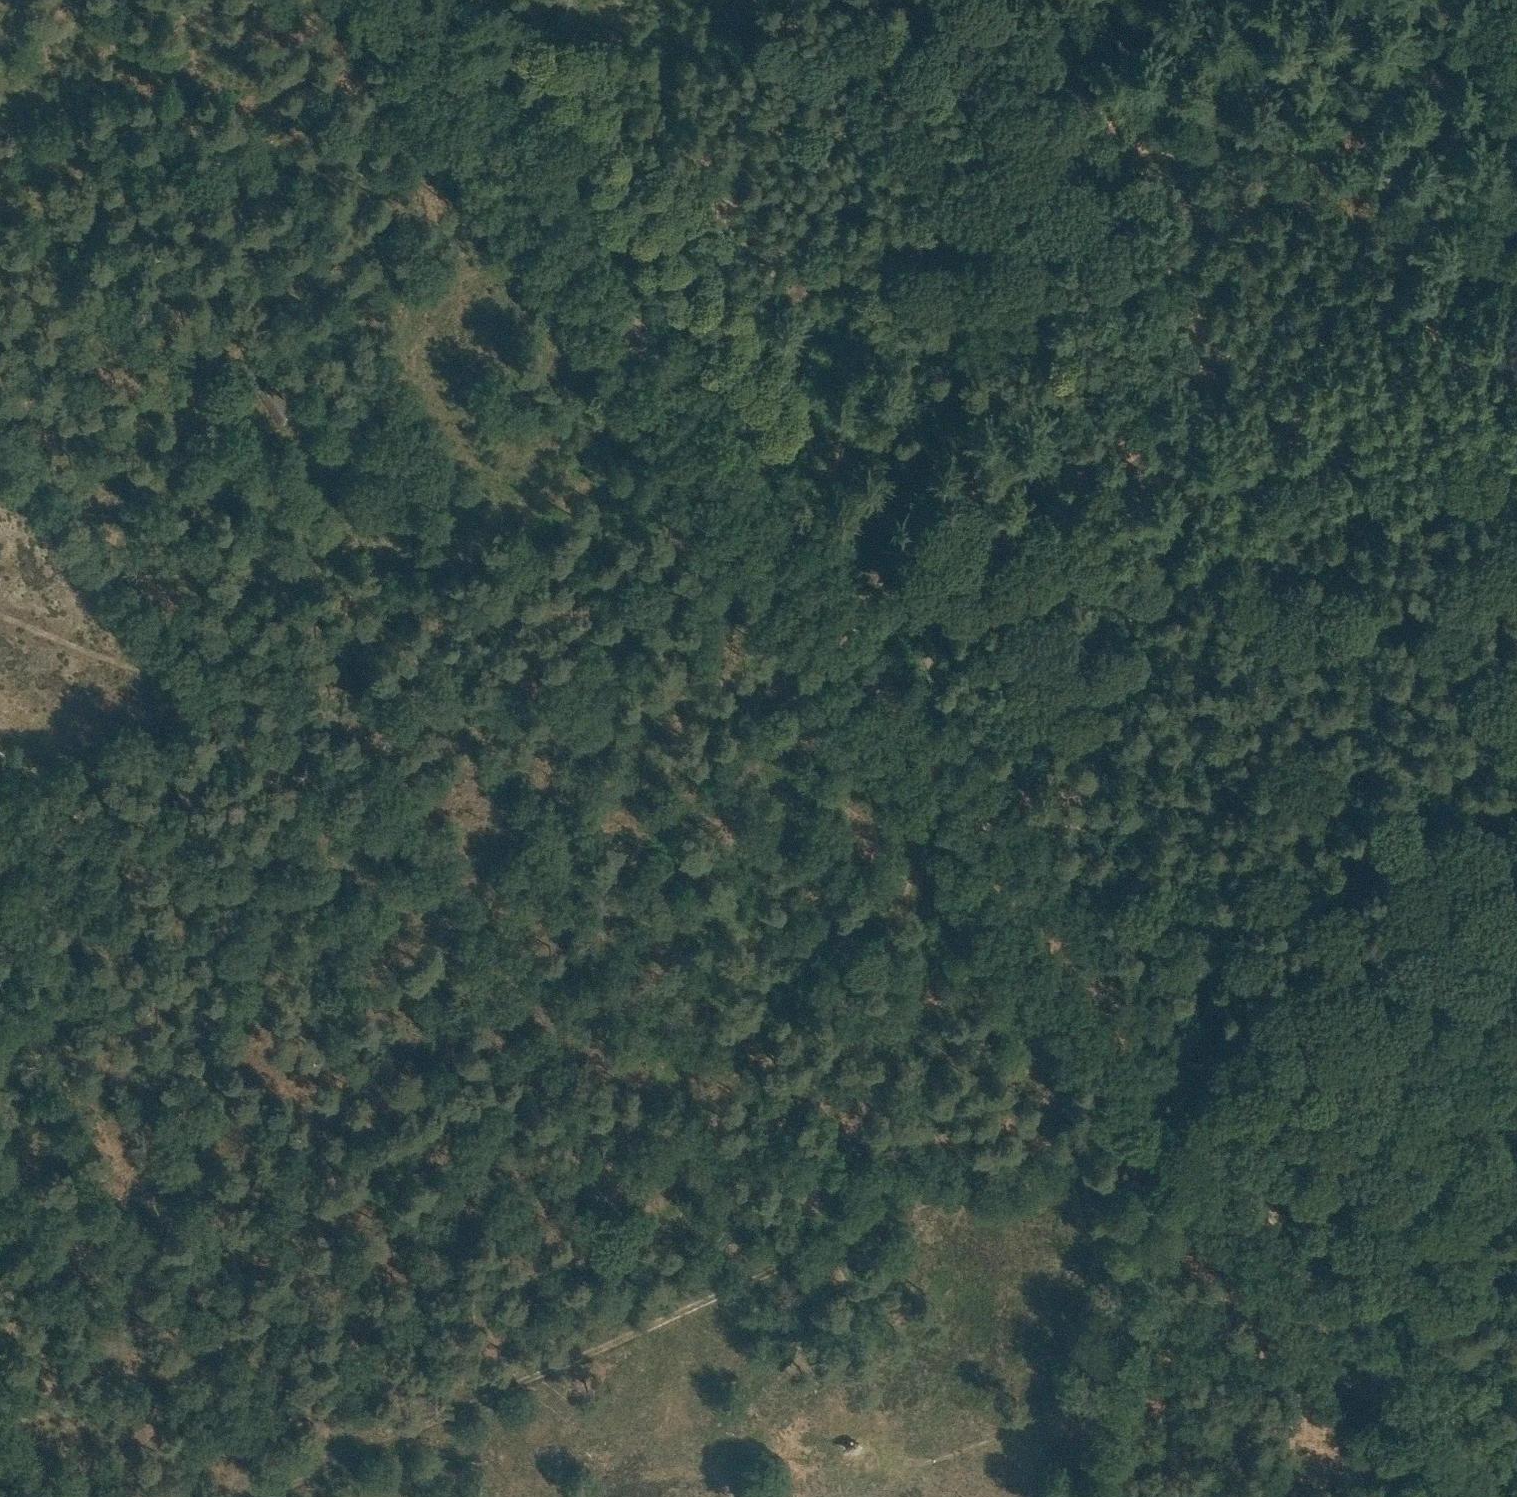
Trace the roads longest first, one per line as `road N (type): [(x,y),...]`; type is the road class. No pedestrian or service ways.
road 1 (track): [(1166,1077),(404,0)]
road 2 (track): [(1464,1496),(1178,1097)]
road 3 (track): [(1077,1496),(1178,1097)]

